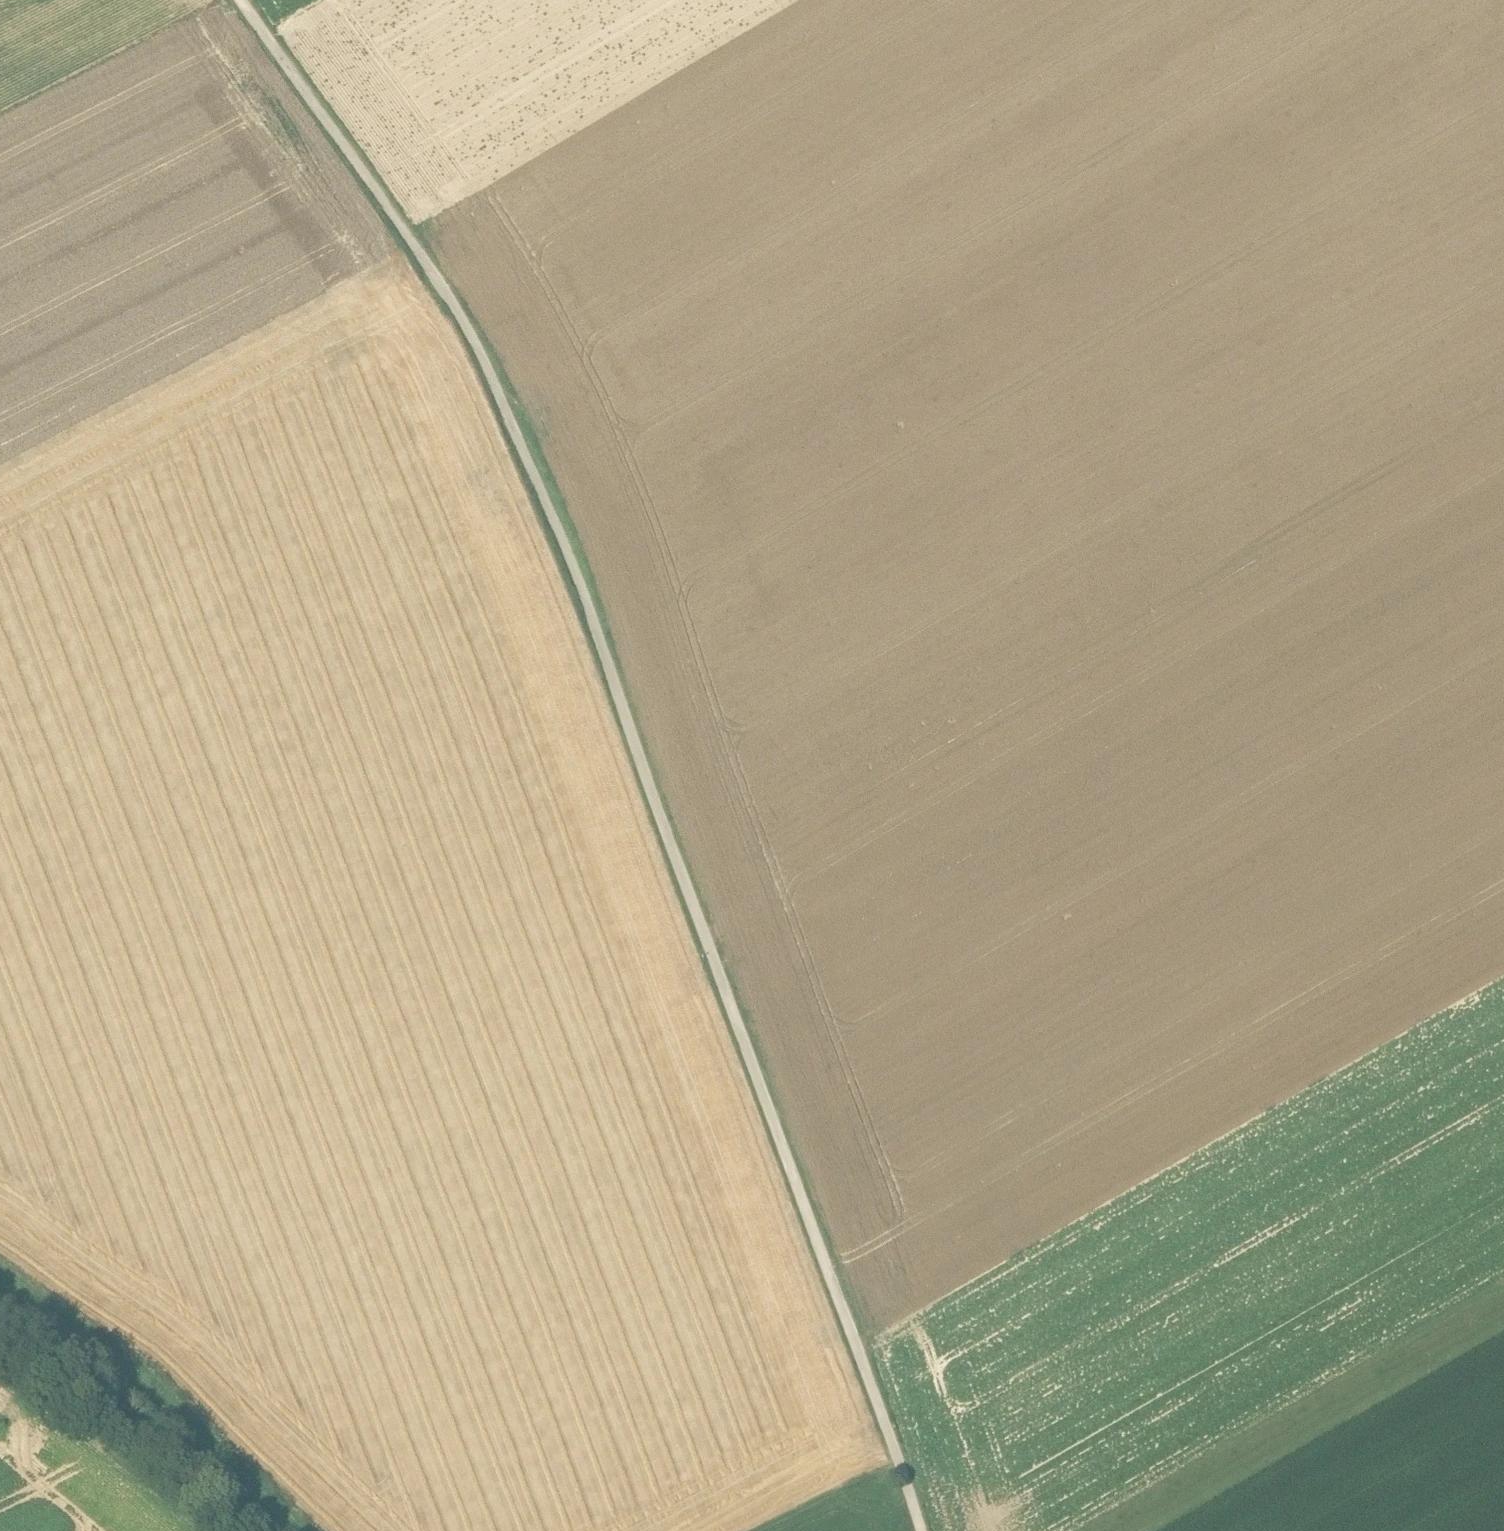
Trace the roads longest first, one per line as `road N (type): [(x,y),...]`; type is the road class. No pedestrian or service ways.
road 1 (unclassified): [(922,1530),(582,592),(485,366),(452,302),(242,0)]

